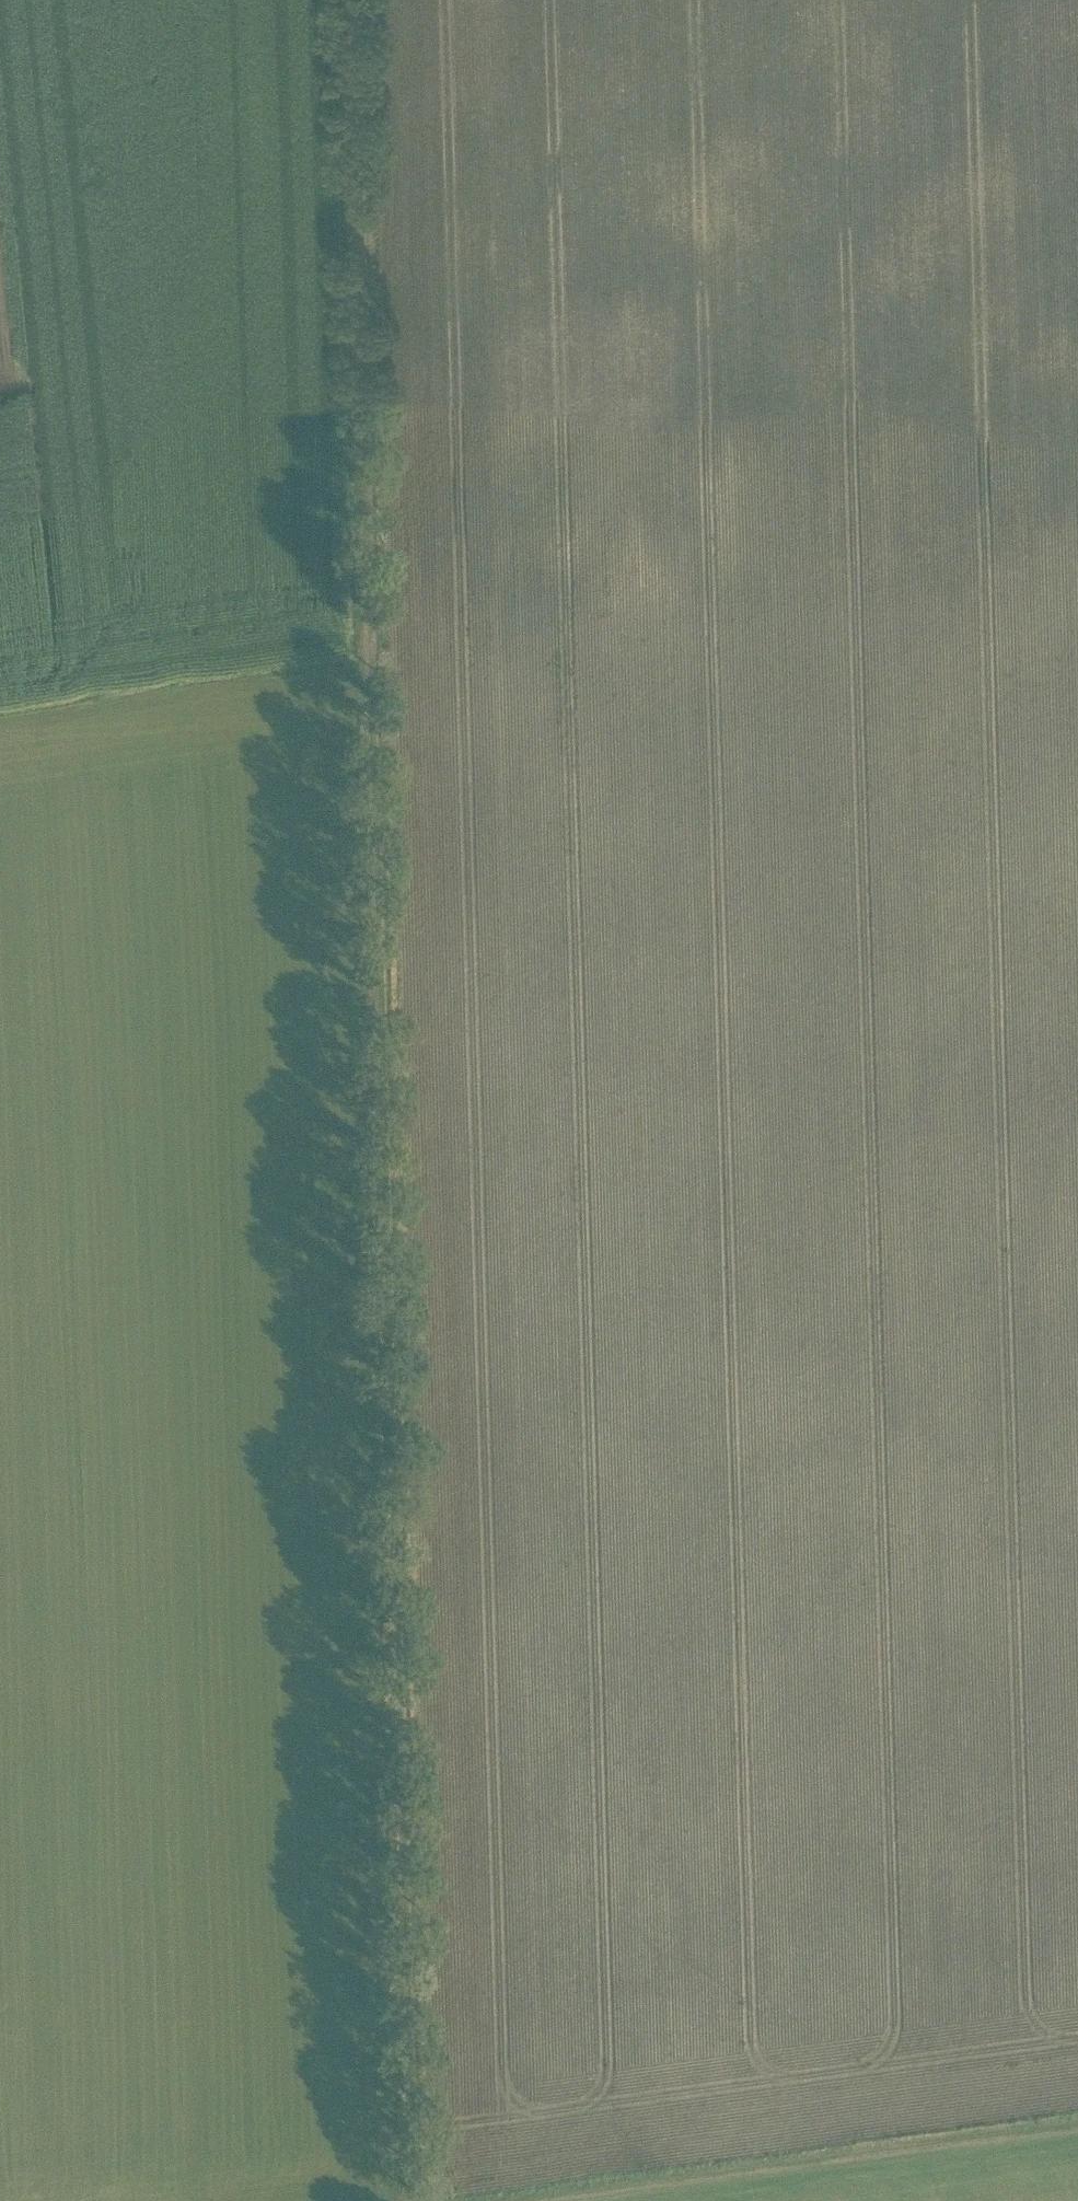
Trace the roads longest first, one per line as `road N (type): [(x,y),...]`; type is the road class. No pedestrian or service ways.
road 1 (track): [(419,2200),(355,0)]
road 2 (track): [(525,2200),(1077,2122)]

